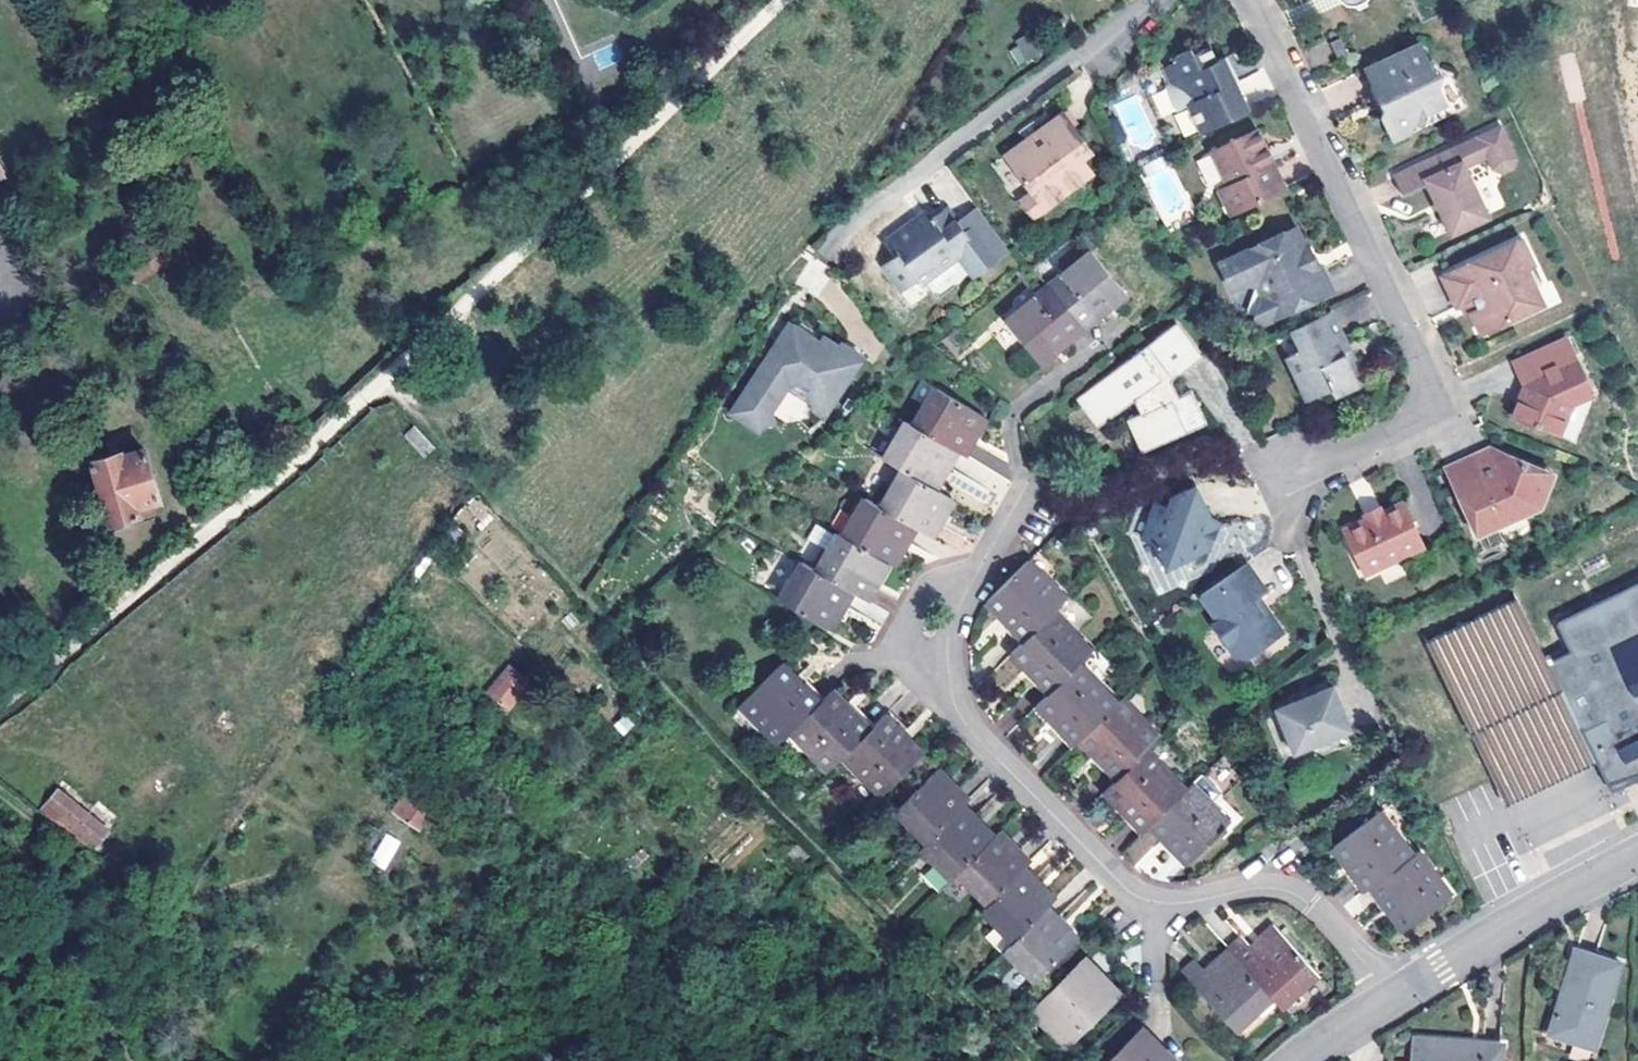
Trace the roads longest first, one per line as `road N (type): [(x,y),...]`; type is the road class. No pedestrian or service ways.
road 1 (residential): [(1022,492),(950,625),(955,713),(1124,887),(1170,903),(1256,887),(1295,892),(1362,959),(1385,995)]
road 2 (residential): [(1249,0),(1425,378),(1416,424),(1290,482)]
road 3 (track): [(380,378),(777,0)]
road 4 (track): [(0,700),(288,465),(380,378)]
road 5 (residential): [(1637,853),(1385,995)]

